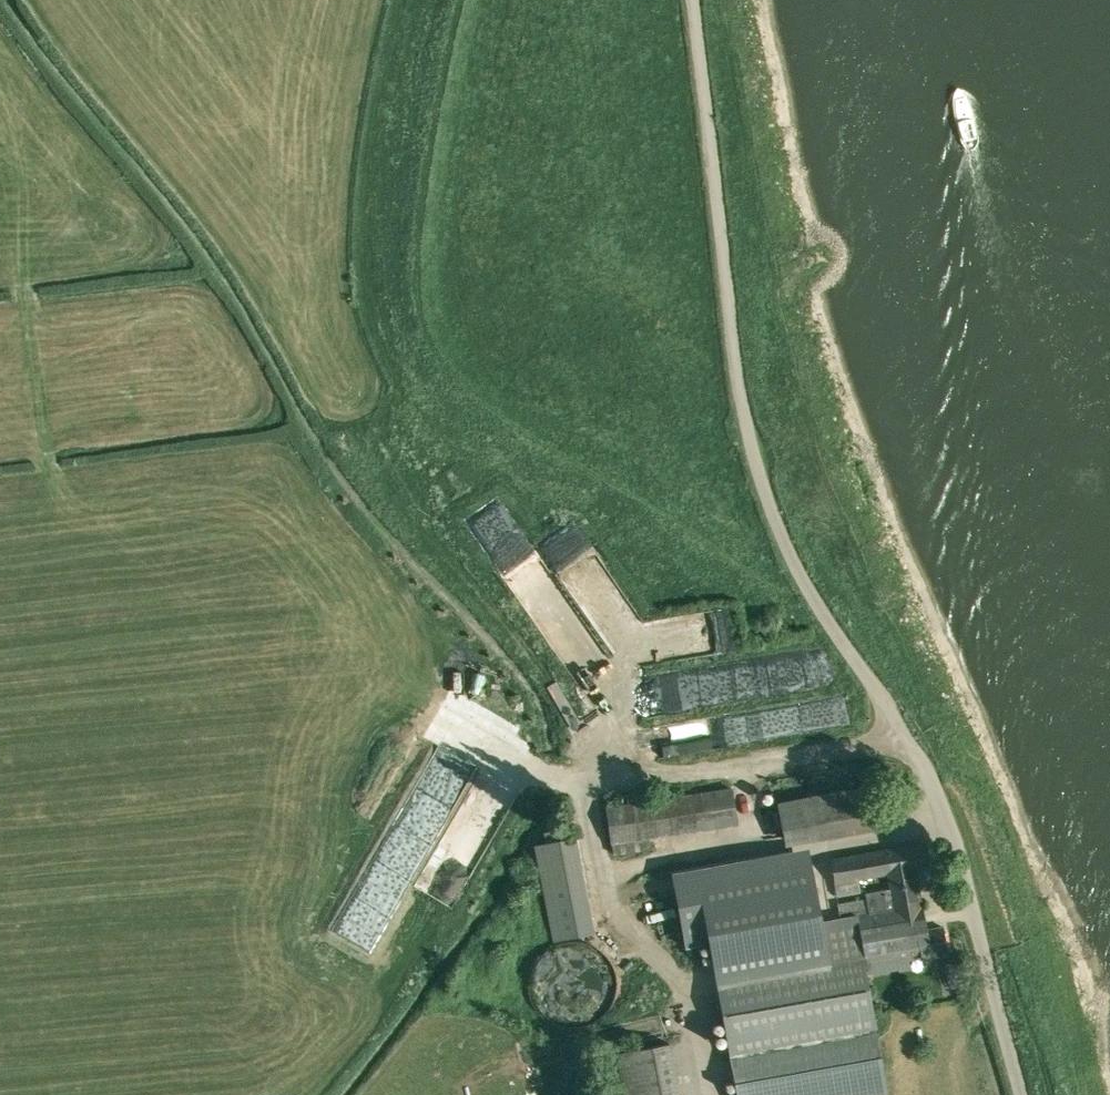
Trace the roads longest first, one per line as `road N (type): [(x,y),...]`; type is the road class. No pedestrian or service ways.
road 1 (unclassified): [(1021,1094),(958,849),(914,744),(812,600)]

